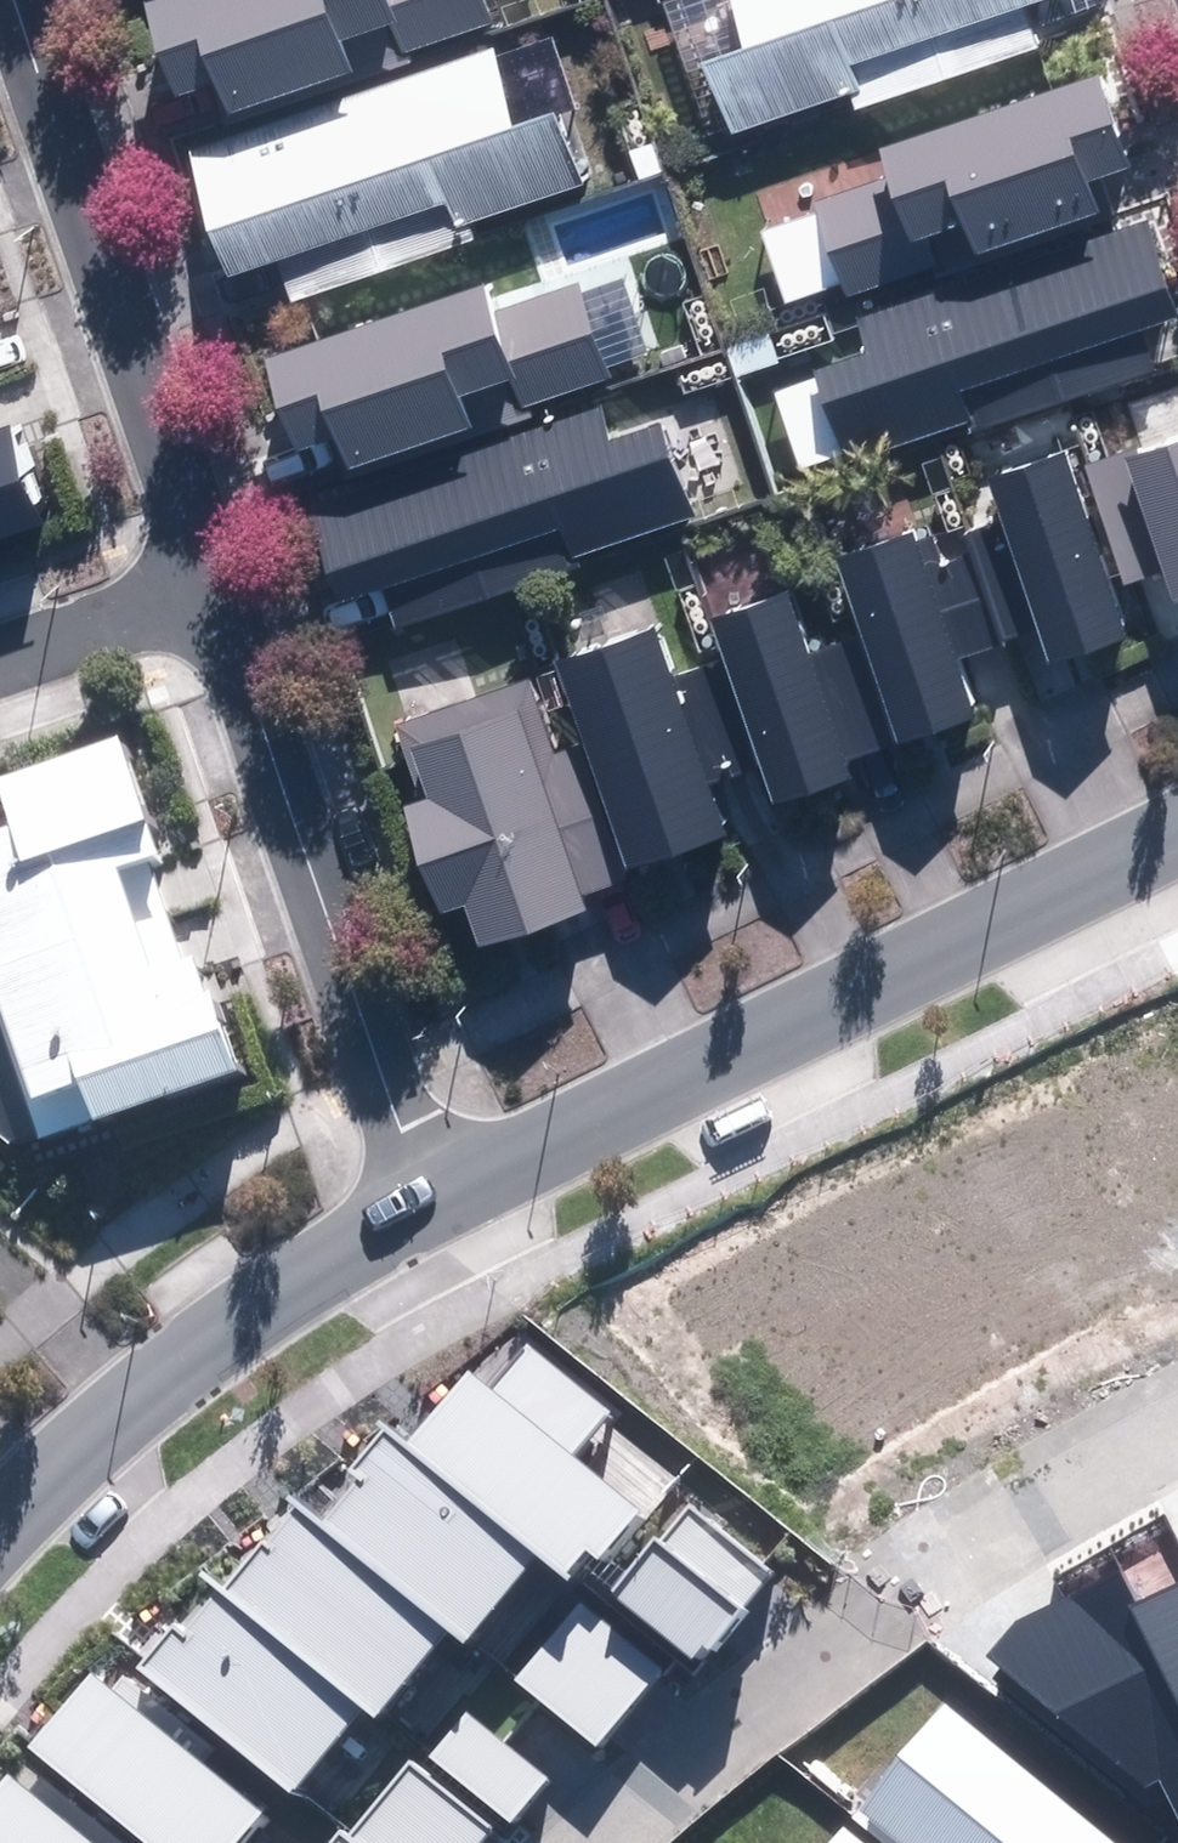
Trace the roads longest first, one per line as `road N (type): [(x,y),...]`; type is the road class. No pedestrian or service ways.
road 1 (tertiary): [(420,1190),(1177,818)]
road 2 (residential): [(206,570),(420,1190)]
road 3 (residential): [(18,0),(206,570)]
road 4 (tertiary): [(0,1456),(43,1400),(420,1190)]
road 5 (residential): [(834,1596),(784,1622),(702,1686),(558,1842)]
road 6 (residential): [(1177,1424),(871,1577)]
road 7 (residential): [(0,643),(206,570)]

